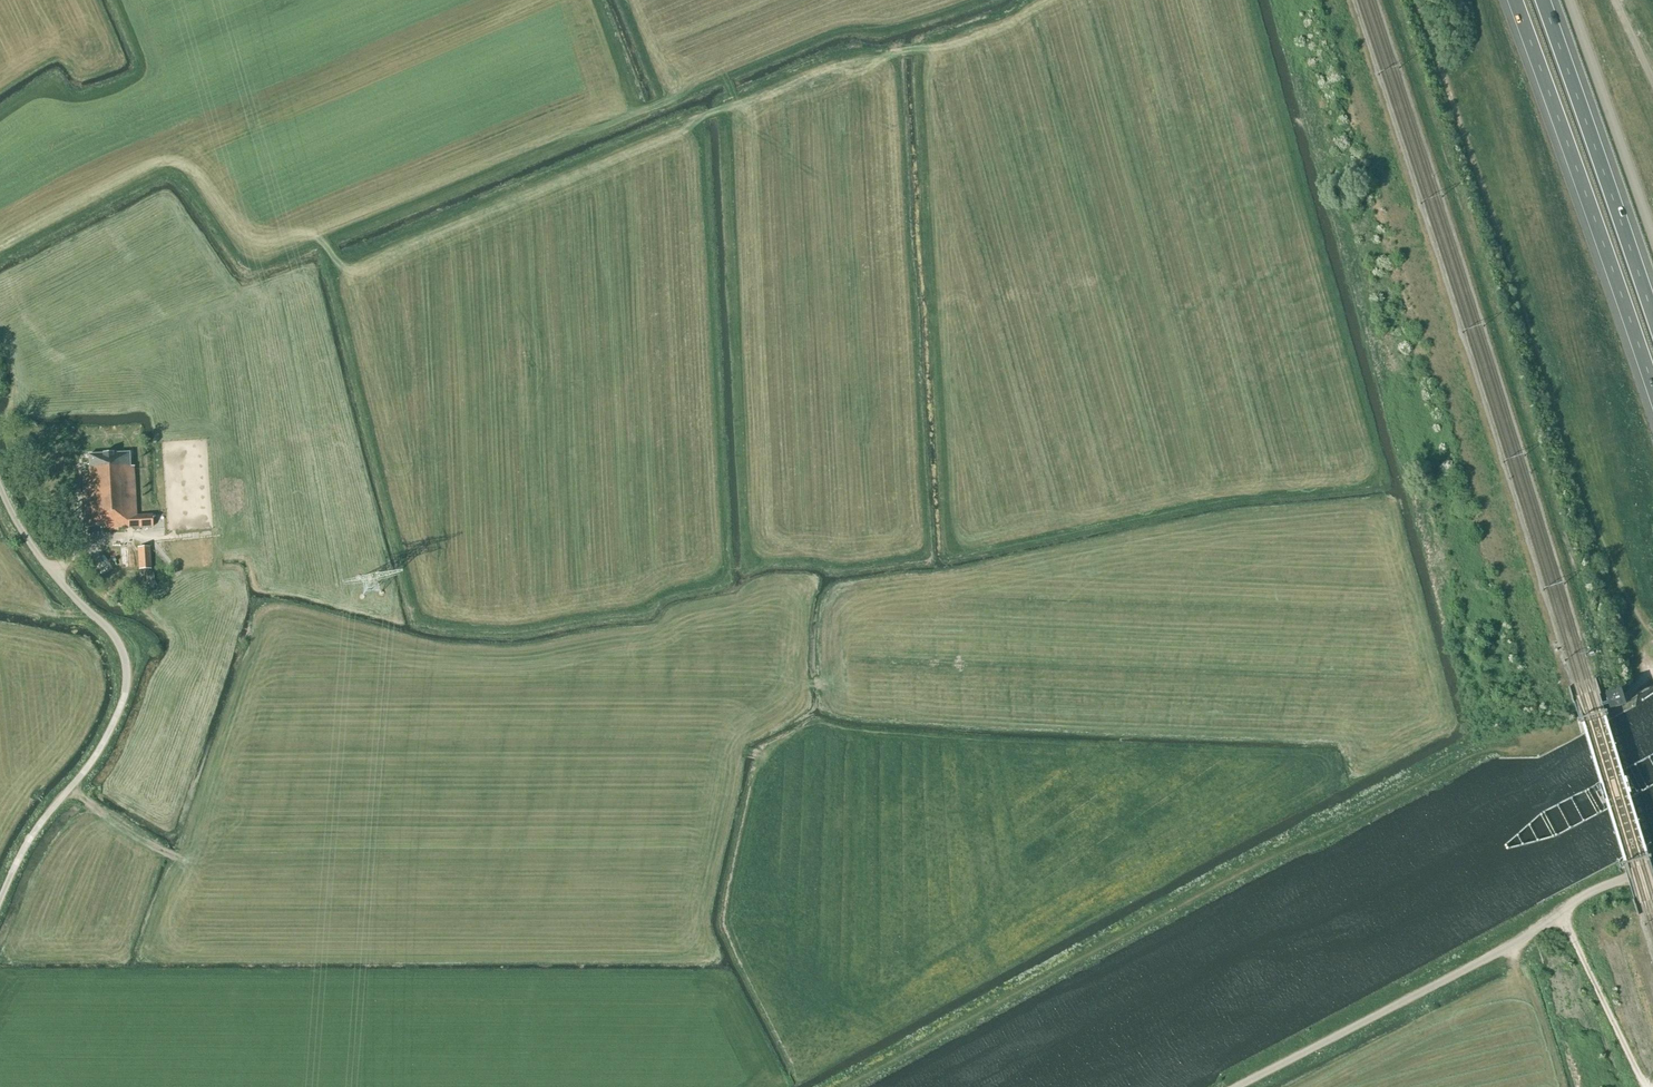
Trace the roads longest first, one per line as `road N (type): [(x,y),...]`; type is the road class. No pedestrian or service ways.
road 1 (unclassified): [(0,900),(33,833),(102,745),(126,684),(114,636),(39,555),(0,488)]
road 2 (unclassified): [(1652,867),(1580,897),(1524,939),(1237,1086)]
road 3 (motorway): [(1514,0),(1652,388)]
road 4 (motorway): [(1652,318),(1542,0)]
road 5 (unclassified): [(1652,240),(1569,0)]

